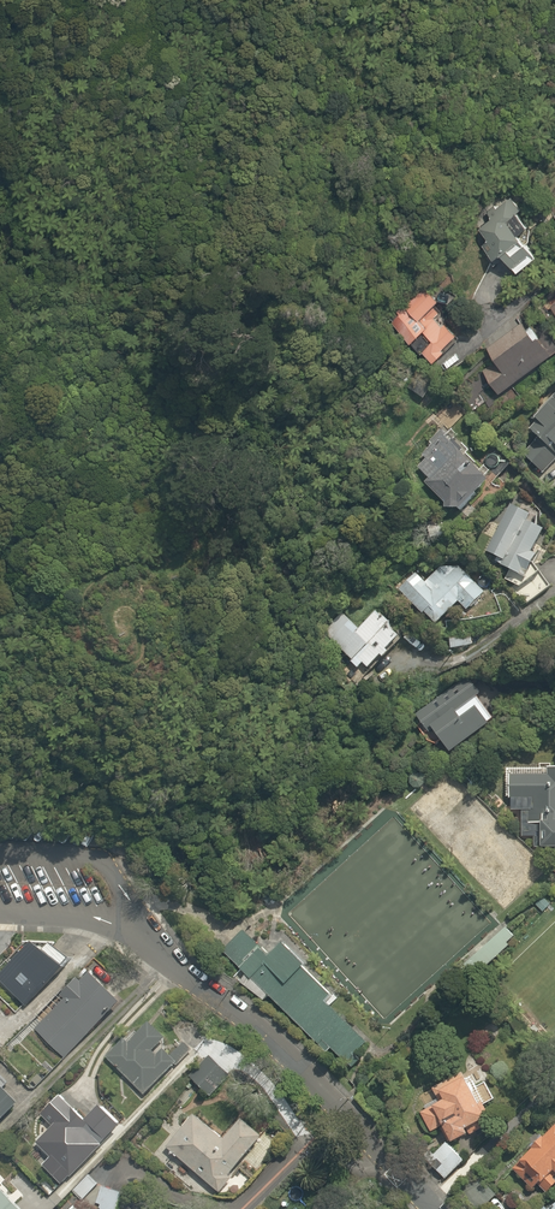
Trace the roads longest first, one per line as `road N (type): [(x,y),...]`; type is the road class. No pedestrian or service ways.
road 1 (residential): [(131,920),(295,1061),(434,1208)]

